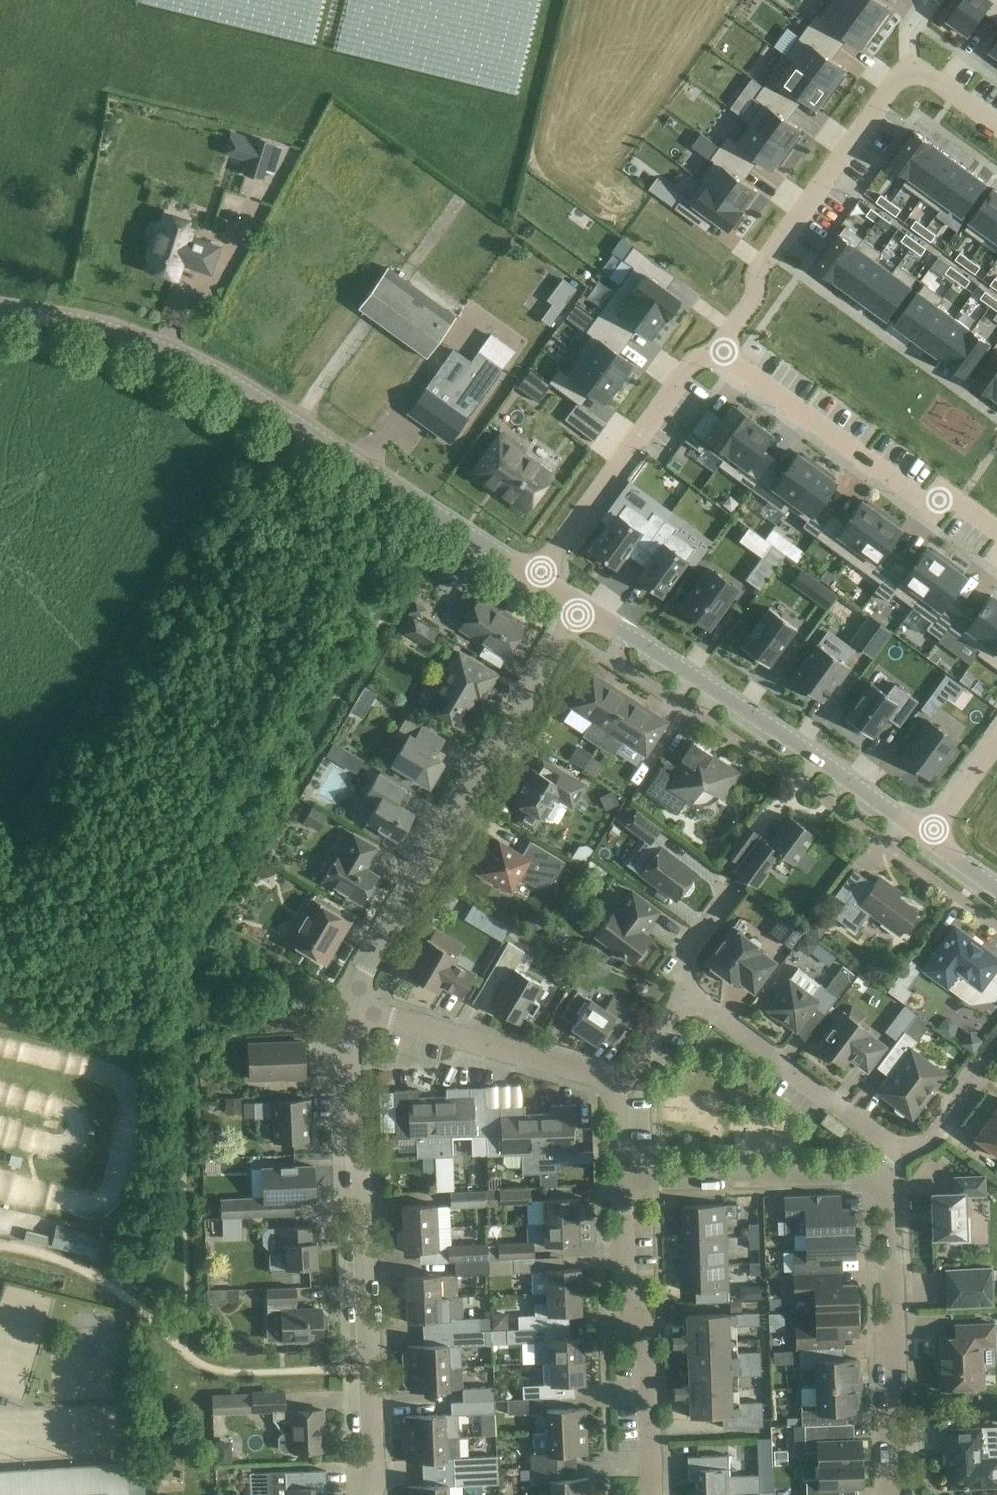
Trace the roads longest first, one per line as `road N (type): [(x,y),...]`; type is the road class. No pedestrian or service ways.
road 1 (tertiary): [(539,580),(184,357),(72,319),(0,307)]
road 2 (residential): [(369,1494),(350,1006)]
road 3 (residential): [(350,1006),(580,606)]
road 4 (tertiary): [(929,840),(580,606)]
road 5 (residential): [(910,69),(762,266),(757,295),(723,352)]
road 6 (residential): [(723,352),(914,500),(965,507),(996,530)]
road 7 (residential): [(897,1494),(884,1173)]
road 8 (residential): [(647,1494),(648,1337),(623,1280),(621,1182)]
road 9 (residential): [(723,352),(694,365),(539,580)]
road 10 (residential): [(616,1087),(350,1006)]
road 11 (residential): [(884,1173),(621,1182)]
road 12 (residential): [(900,1148),(689,994)]
road 13 (residential): [(900,1148),(936,1135),(994,1050)]

